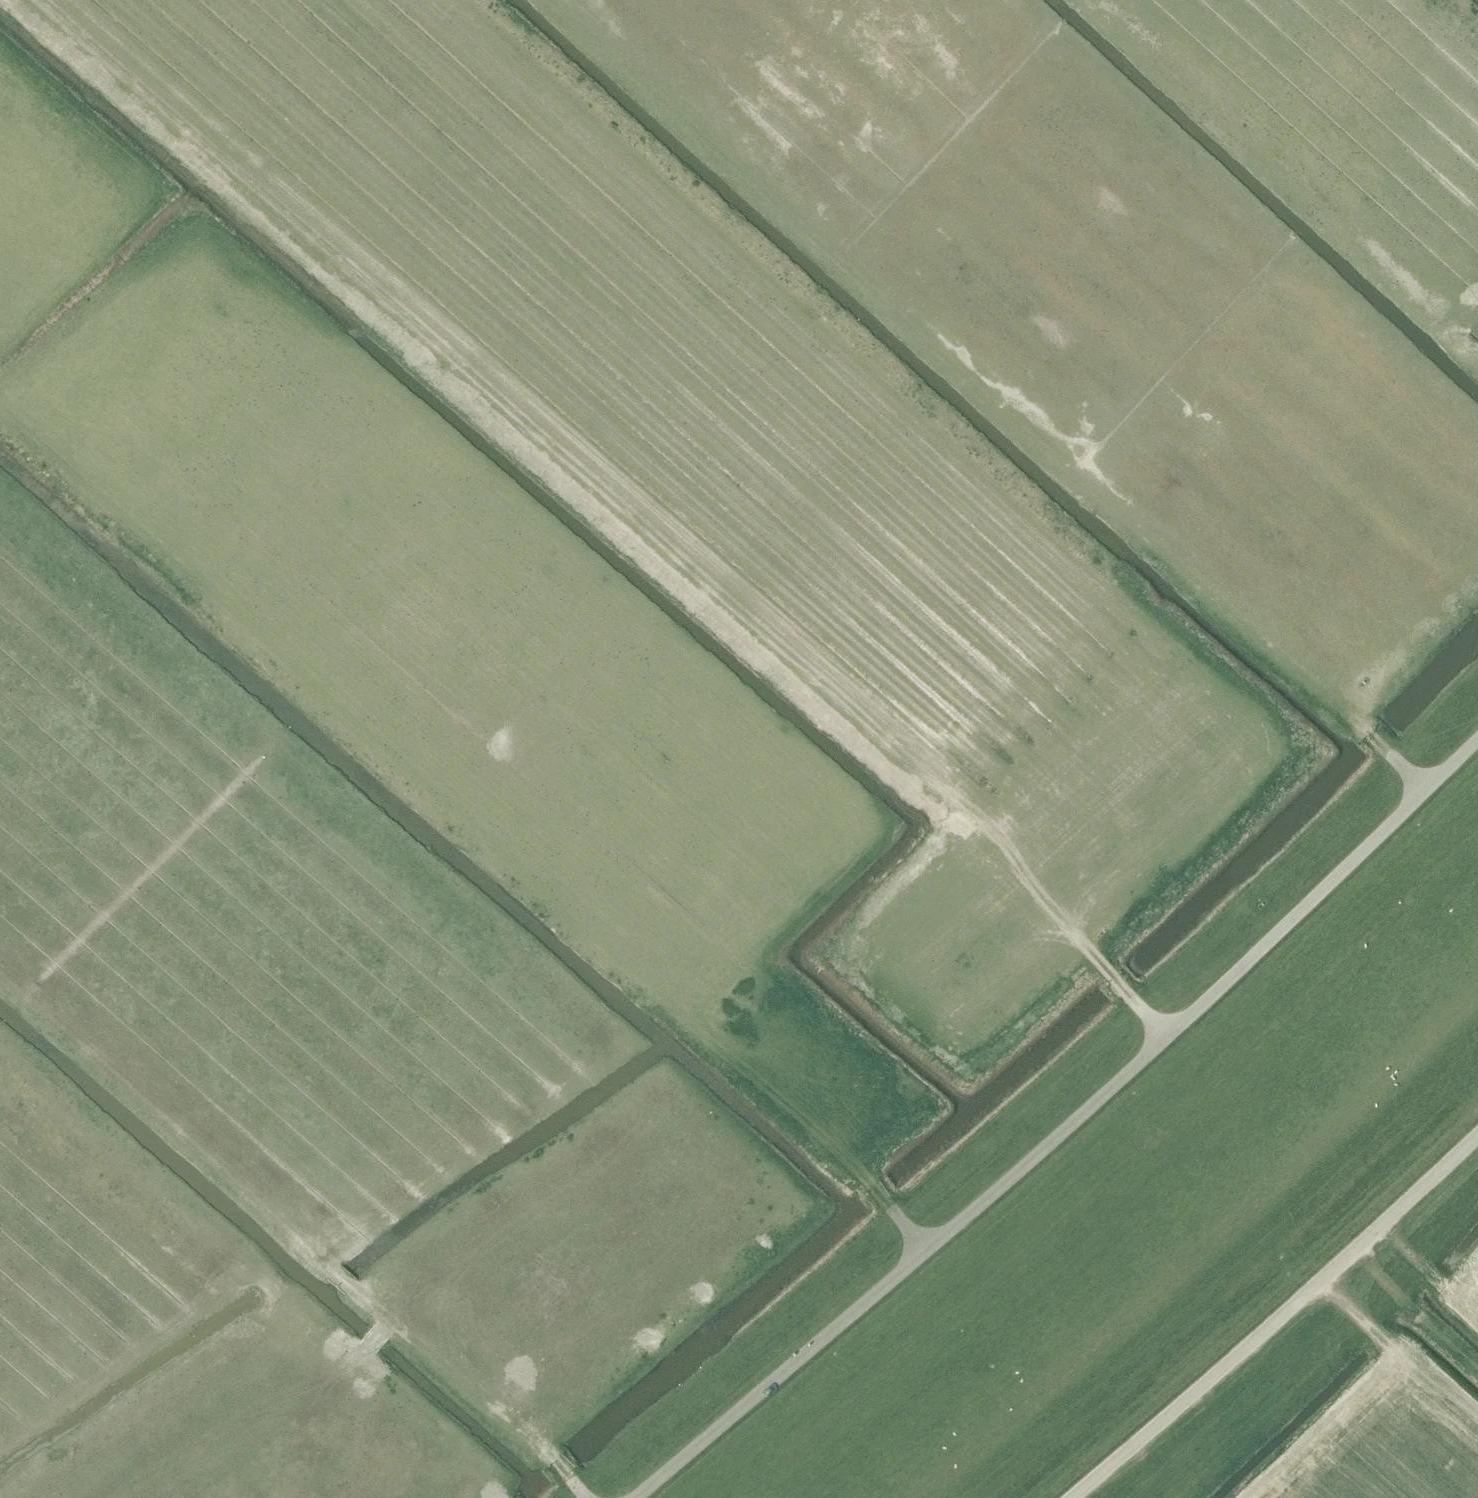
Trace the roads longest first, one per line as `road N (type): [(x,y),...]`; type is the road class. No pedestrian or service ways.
road 1 (unclassified): [(1071,1497),(1477,1134)]

